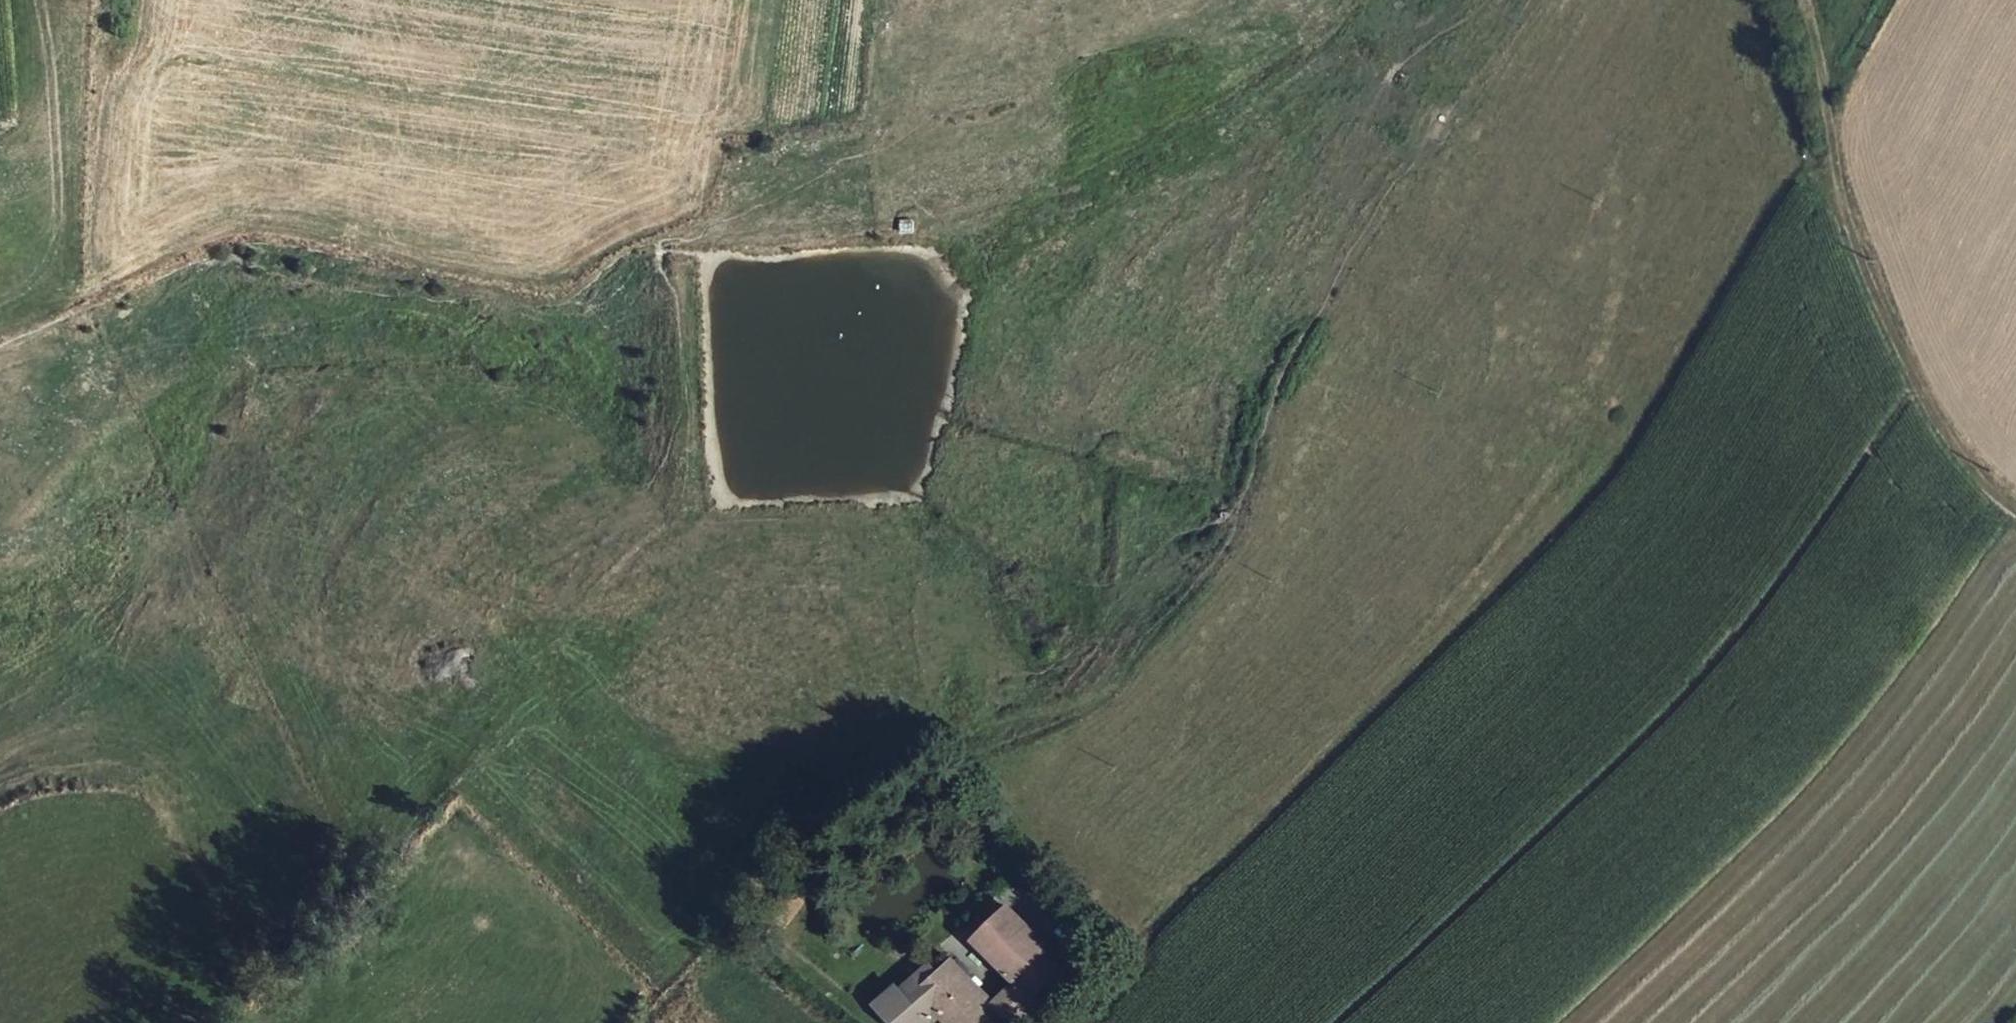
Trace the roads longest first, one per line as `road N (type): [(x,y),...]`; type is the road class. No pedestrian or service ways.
road 1 (track): [(2015,511),(1958,455),(1844,219),(1806,0)]

